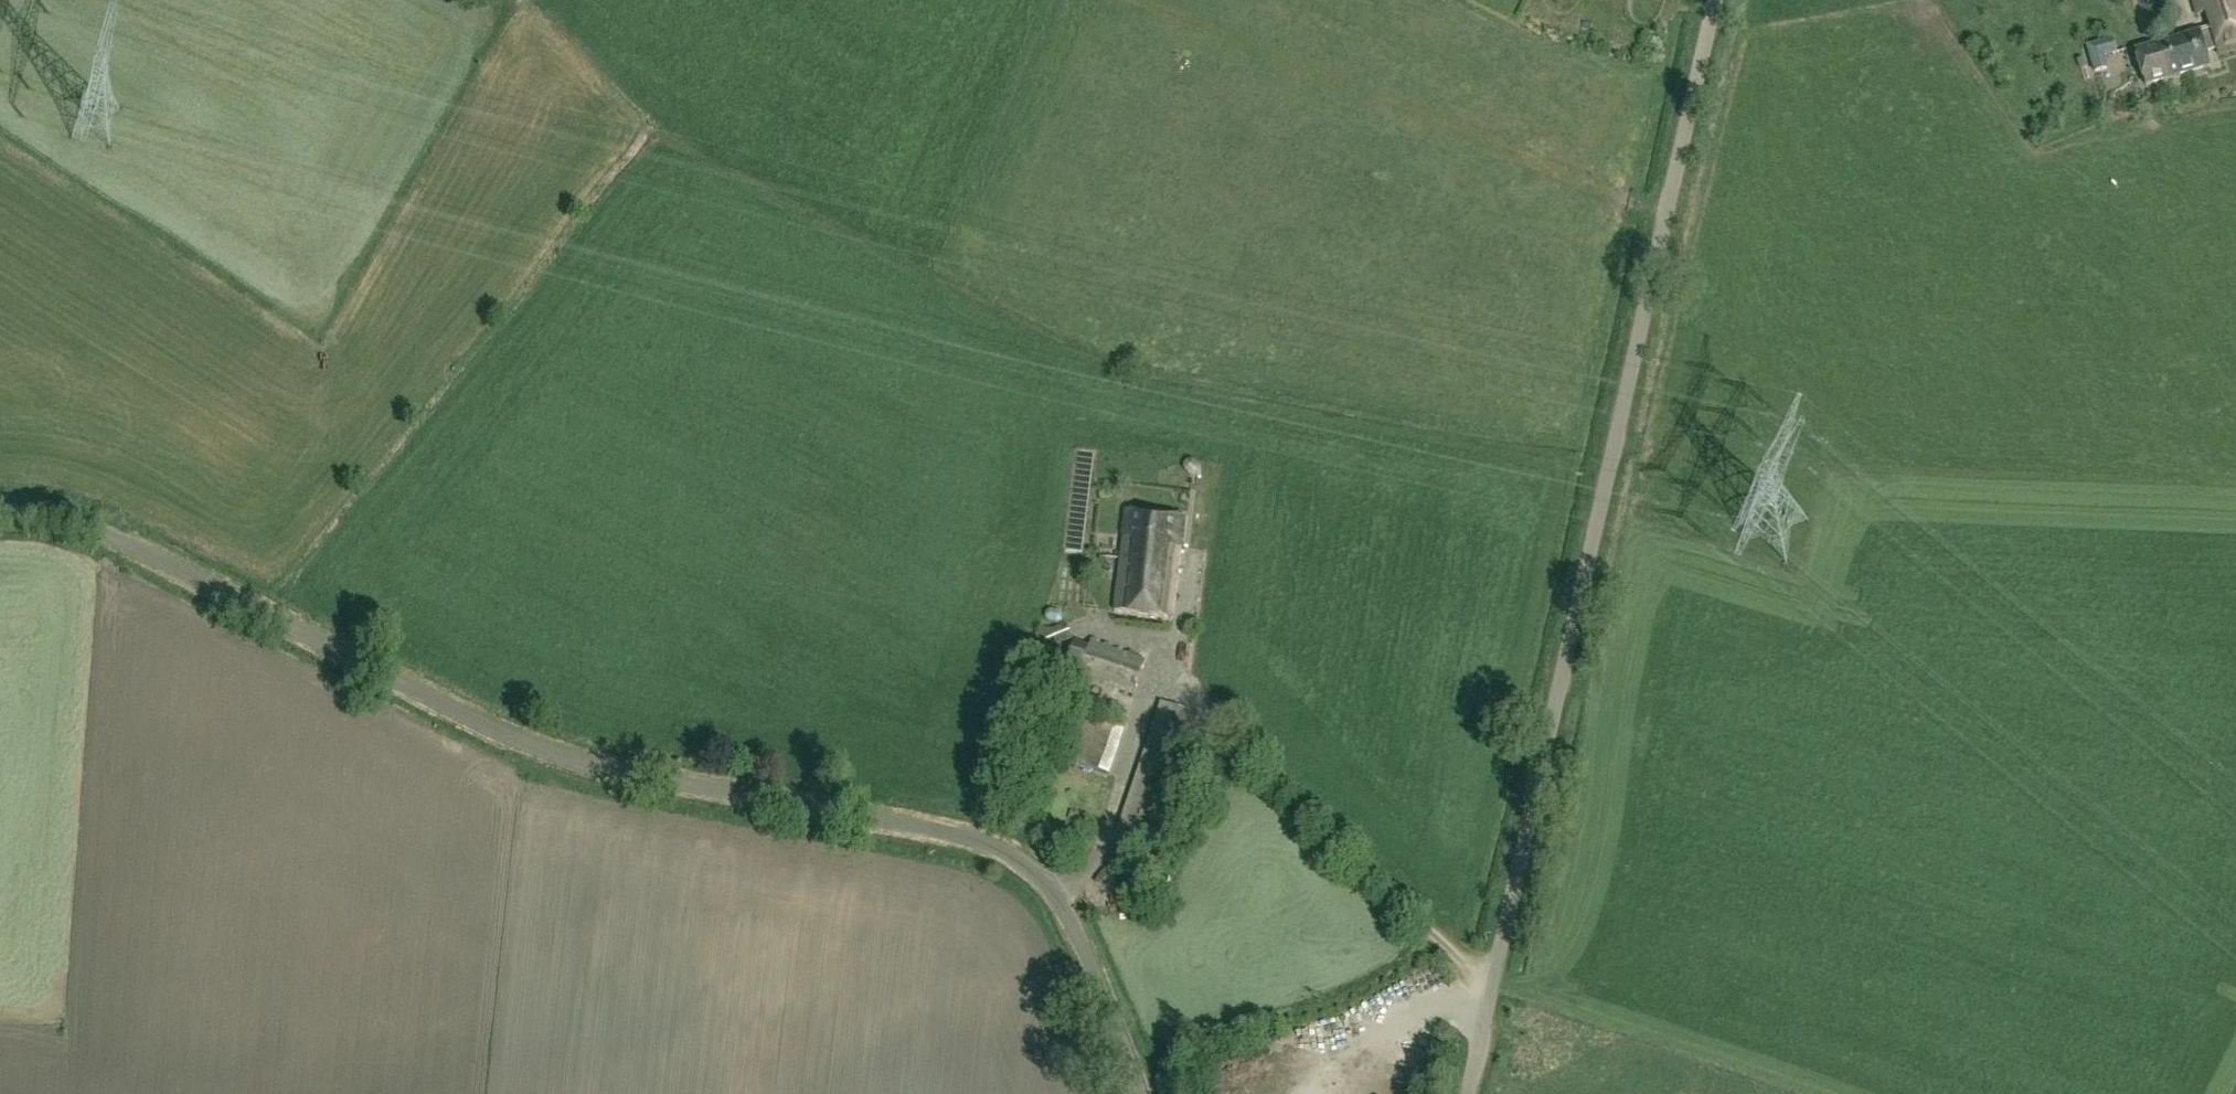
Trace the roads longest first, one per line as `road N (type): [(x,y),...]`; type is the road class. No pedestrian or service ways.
road 1 (unclassified): [(1139,1093),(1067,911),(1047,883),(1009,855),(954,834),(541,748),(136,548),(74,525),(0,514)]
road 2 (unclassified): [(1468,1093),(1716,0)]

